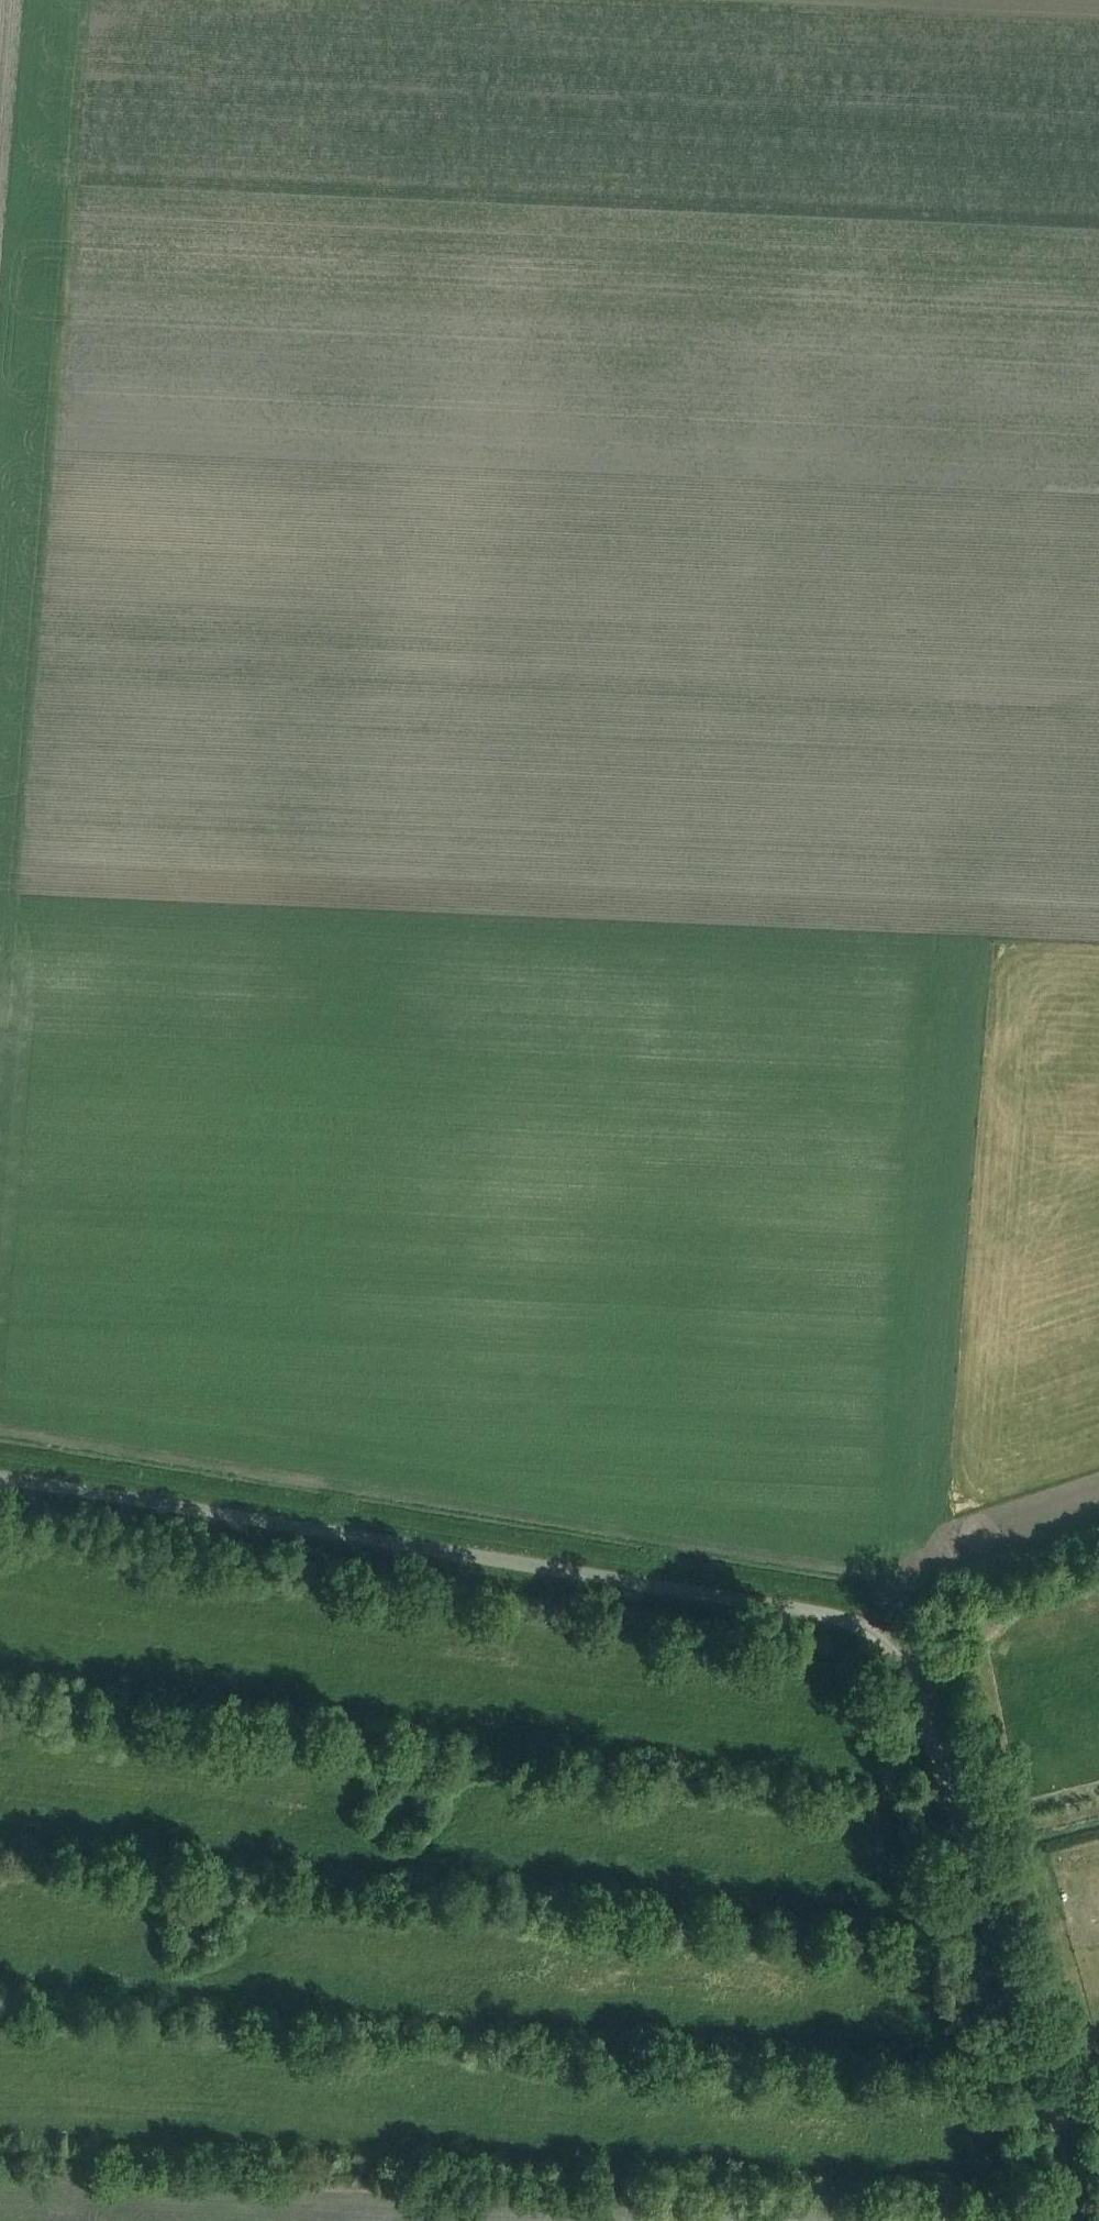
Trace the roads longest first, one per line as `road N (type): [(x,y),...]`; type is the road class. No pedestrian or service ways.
road 1 (unclassified): [(1098,2091),(1047,2076),(1023,2029),(908,1676),(871,1633),(825,1615),(0,1479)]
road 2 (track): [(1083,2220),(1047,2076)]

